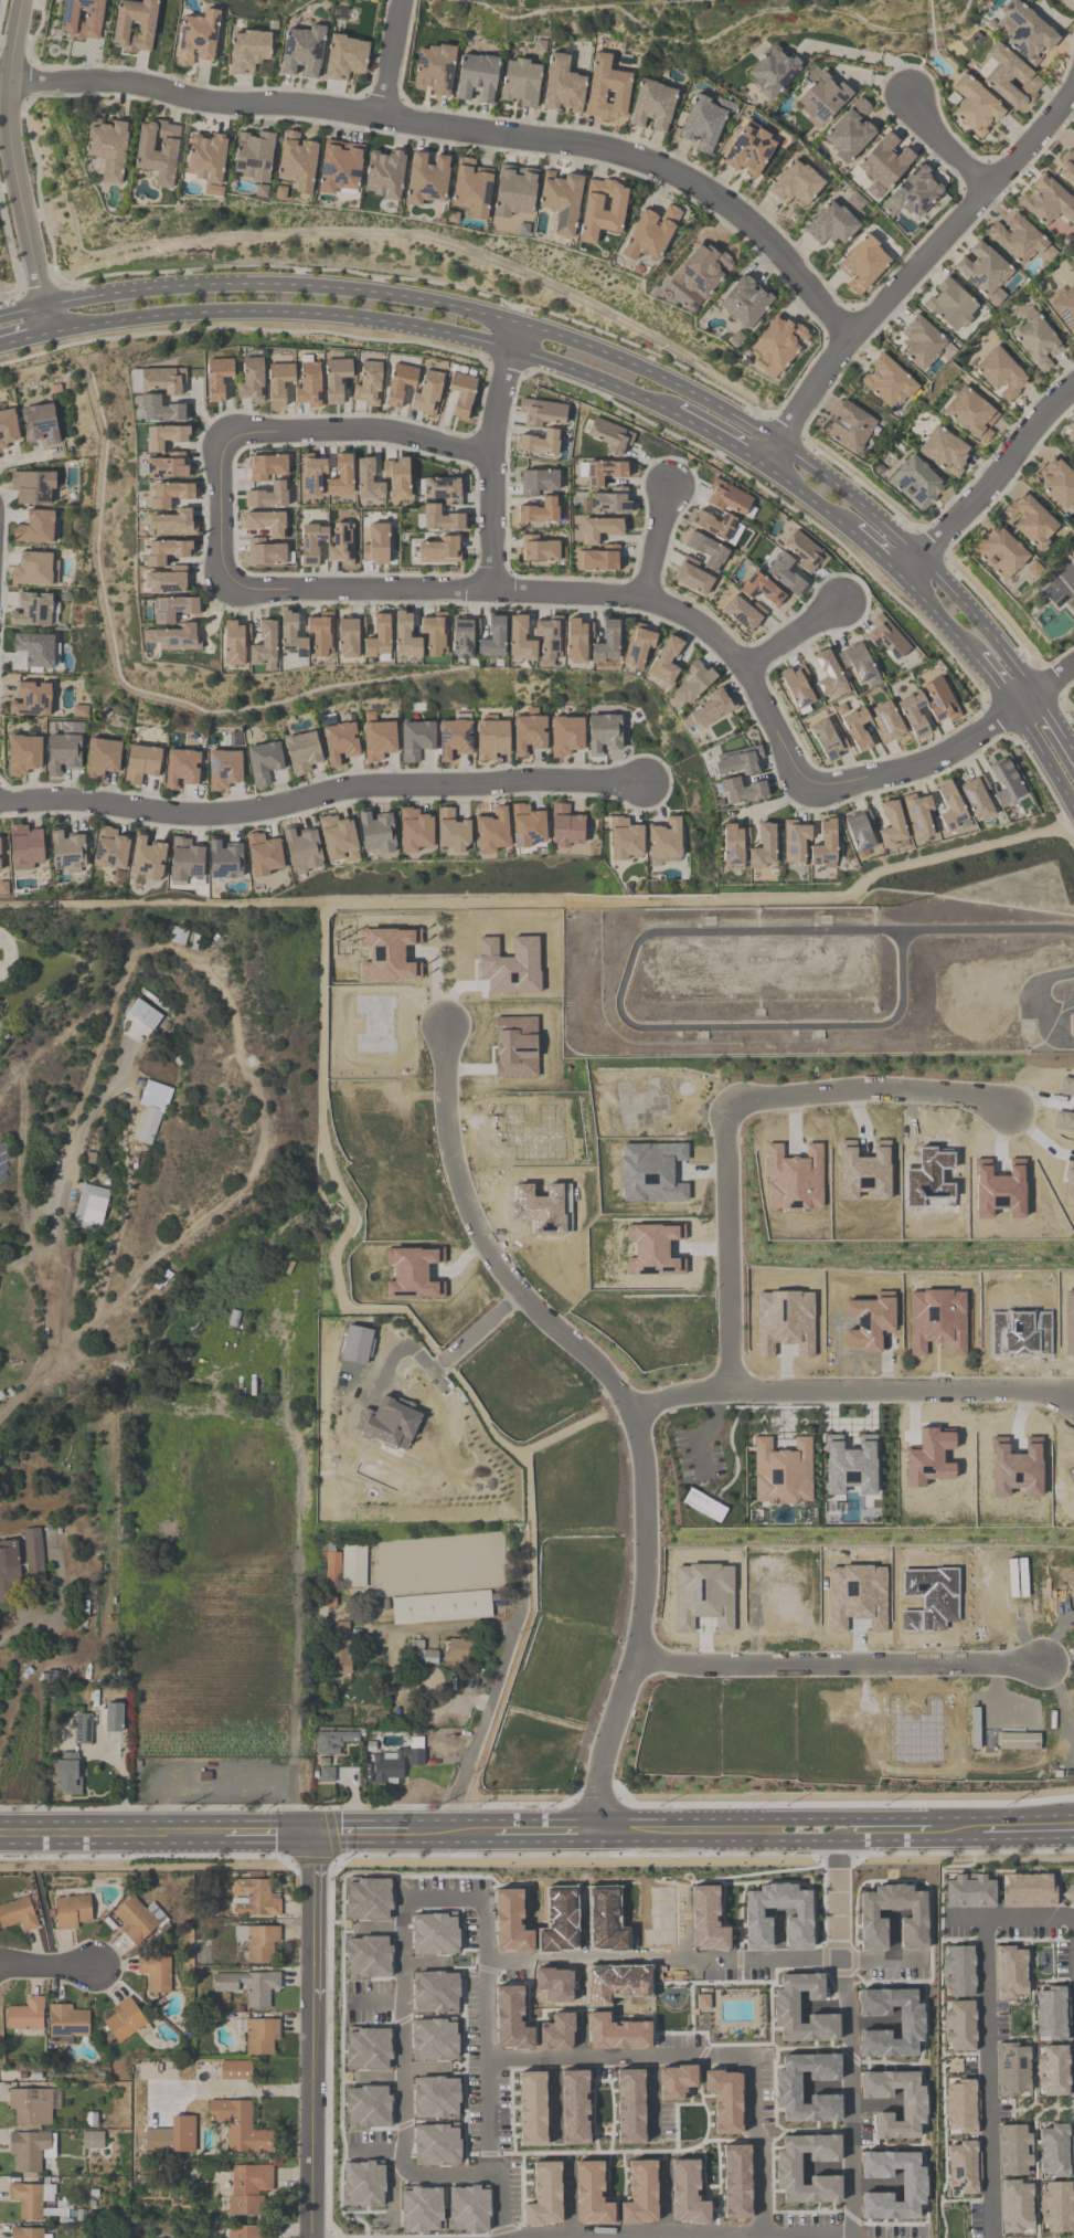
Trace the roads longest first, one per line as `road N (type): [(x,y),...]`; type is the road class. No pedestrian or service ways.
road 1 (residential): [(491,457),(383,431),(246,435),(227,444),(223,463),(224,576),(233,588),(253,590),(640,599),(696,622),(743,665),(804,785)]
road 2 (residential): [(8,87),(114,82),(630,156),(736,215),(849,336)]
road 3 (residential): [(599,1828),(604,1749),(642,1612),(639,1438),(610,1380),(543,1320),(480,1236),(451,1158),(443,1030)]
road 4 (residential): [(60,1360),(123,1358),(172,1403),(290,1429),(299,1465),(291,1828)]
road 5 (residential): [(642,787),(372,789),(223,814),(49,796),(0,800)]
road 6 (secondary): [(0,1828),(599,1828)]
road 7 (residential): [(496,2172),(404,2172),(403,2072),(402,1893),(493,1893)]
road 8 (residential): [(1073,88),(1044,133),(849,336),(783,442)]
road 9 (residential): [(631,1414),(696,1392),(1043,1392),(1073,1400)]
road 10 (residential): [(493,1960),(918,1954)]
road 11 (tertiary): [(315,1828),(314,2237)]
road 12 (residential): [(507,2237),(914,2231)]
road 13 (residential): [(833,1827),(834,1955),(848,1986),(850,2231)]
road 14 (residential): [(1042,1665),(692,1666),(636,1657)]
road 15 (residential): [(493,1893),(496,2172),(507,2179),(507,2237)]
road 16 (tertiary): [(472,310),(298,287),(139,292)]
road 17 (residential): [(60,1360),(60,1210),(71,1154),(131,1048)]
road 18 (residential): [(991,2237),(985,1915)]
road 19 (residential): [(22,0),(8,125),(45,307)]
road 20 (residential): [(60,1360),(94,1316),(131,1194),(132,1108),(115,1085)]
road 21 (tertiary): [(170,315),(316,315),(454,335)]
road 22 (residential): [(733,1108),(726,1127),(730,1392)]
road 23 (residential): [(1009,1110),(966,1097),(872,1089),(733,1108)]
road 24 (residential): [(495,2059),(759,2057)]
road 25 (residential): [(804,785),(926,767),(1036,696)]
road 26 (residential): [(491,592),(491,457),(510,350)]
road 27 (residential): [(1073,386),(924,559)]
road 28 (tertiary): [(924,559),(783,442)]
road 29 (tertiary): [(1036,696),(924,559)]
road 30 (residential): [(762,2232),(759,2057)]
road 31 (tertiary): [(783,442),(645,370)]
road 32 (tertiary): [(645,370),(518,323)]
road 33 (secondary): [(833,1827),(967,1826)]
road 34 (residential): [(946,1915),(1073,1920)]
road 35 (secondary): [(708,1827),(833,1827)]
road 36 (residential): [(911,96),(938,141),(989,191)]

